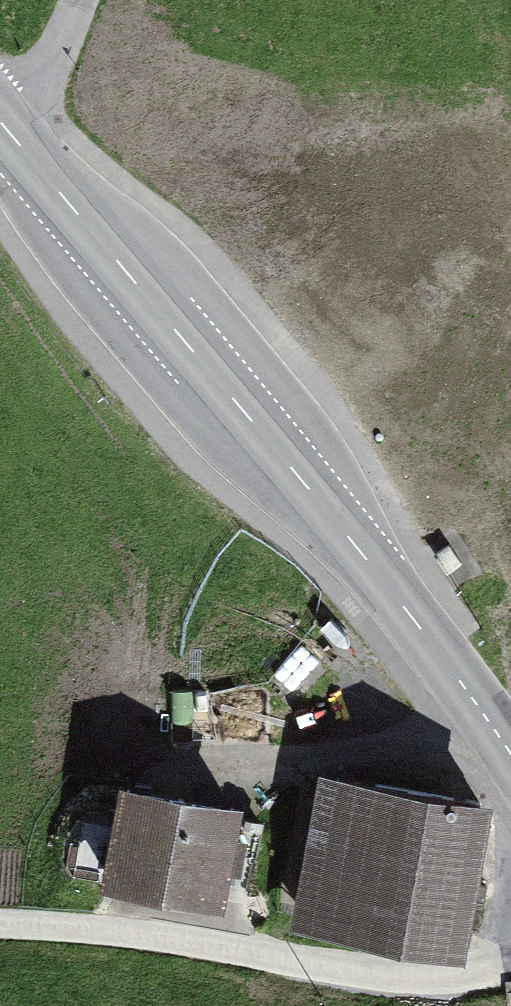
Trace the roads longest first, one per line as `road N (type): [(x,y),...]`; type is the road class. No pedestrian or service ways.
road 1 (tertiary): [(510,755),(395,593),(0,121)]
road 2 (track): [(510,962),(475,976),(411,979),(0,924)]
road 3 (unclassified): [(0,104),(46,72),(83,0)]

